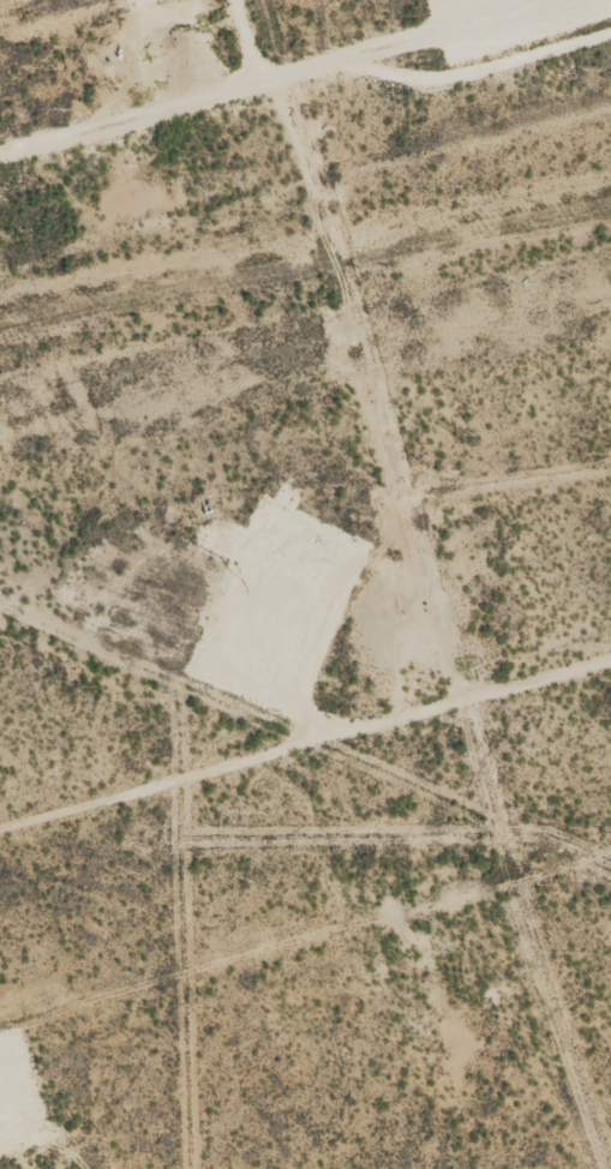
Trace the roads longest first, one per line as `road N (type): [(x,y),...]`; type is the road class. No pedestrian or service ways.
road 1 (track): [(0,838),(610,659)]
road 2 (track): [(0,134),(490,0)]

